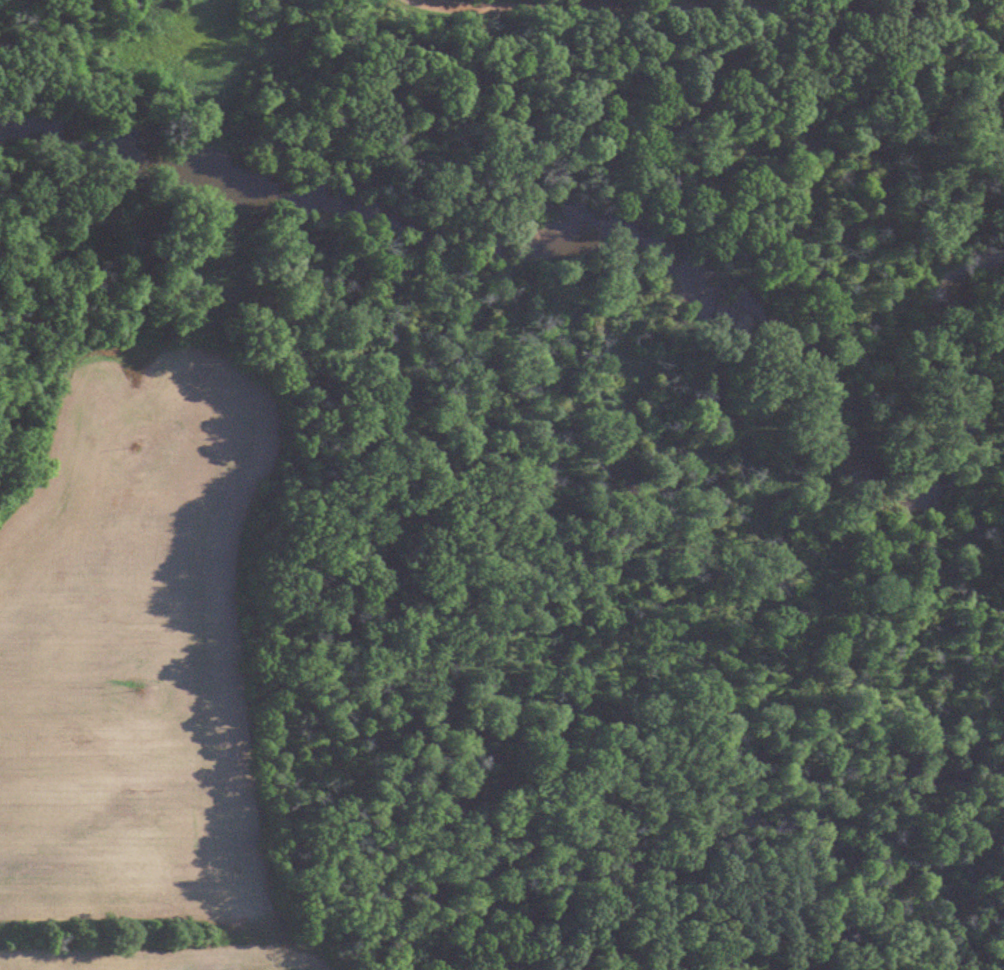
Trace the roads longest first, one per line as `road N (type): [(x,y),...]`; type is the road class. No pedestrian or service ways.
road 1 (residential): [(1003,16),(466,9)]

